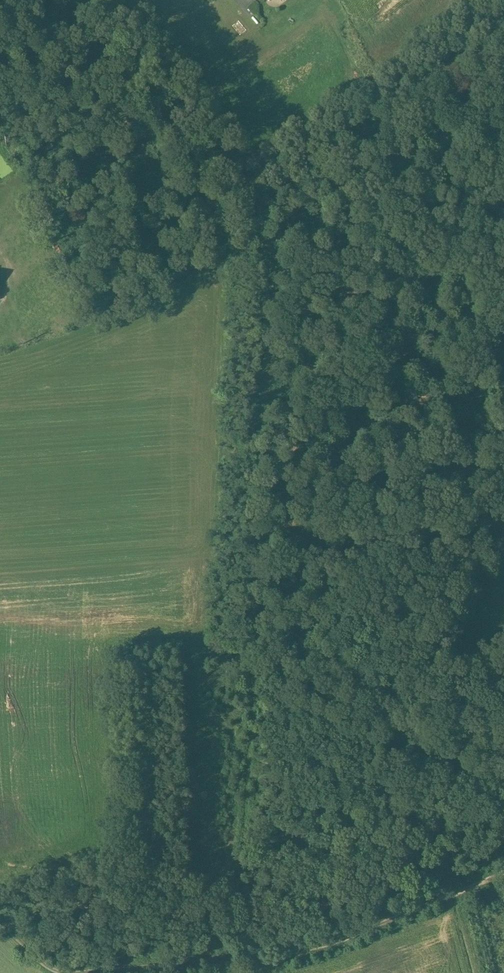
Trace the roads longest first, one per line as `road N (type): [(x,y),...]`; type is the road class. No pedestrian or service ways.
road 1 (track): [(503,872),(314,947),(75,972)]

